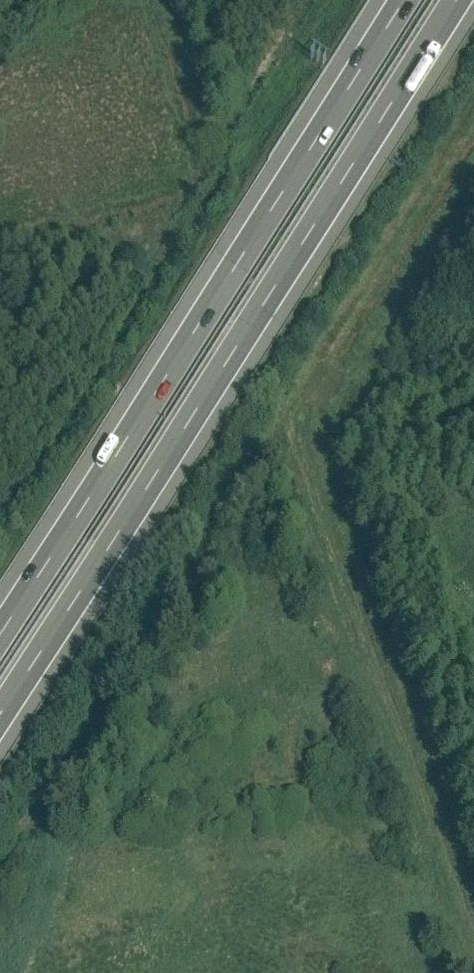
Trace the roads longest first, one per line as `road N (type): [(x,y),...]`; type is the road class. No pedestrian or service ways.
road 1 (motorway): [(0,717),(458,0)]
road 2 (motorway): [(405,0),(0,639)]

